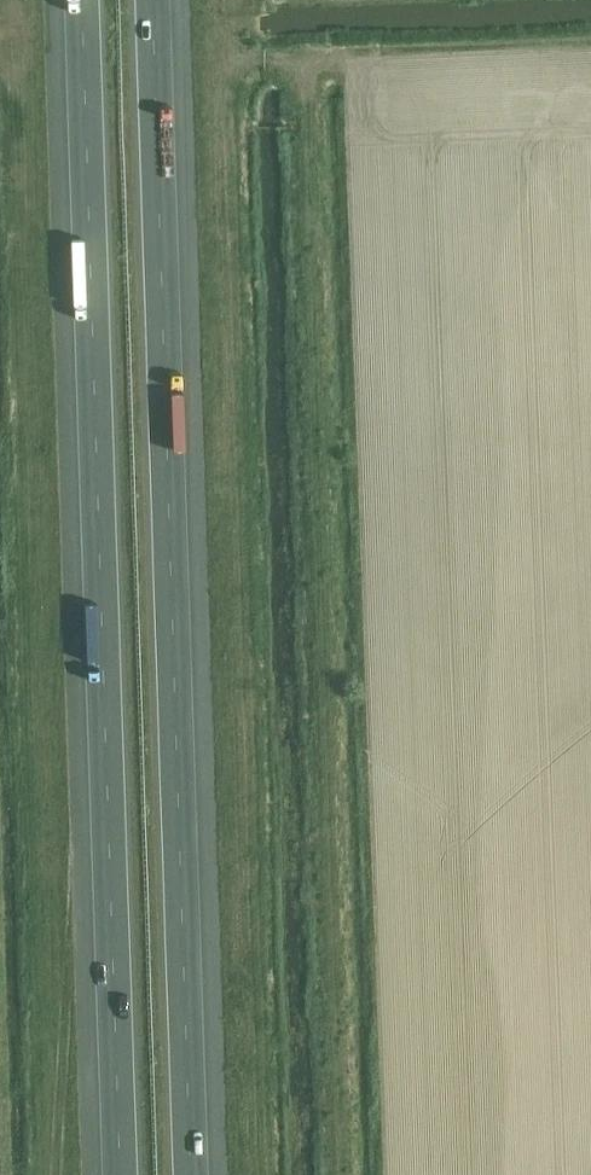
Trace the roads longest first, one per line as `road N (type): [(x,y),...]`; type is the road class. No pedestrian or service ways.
road 1 (motorway): [(79,0),(121,1174)]
road 2 (motorway): [(192,1174),(151,0)]

